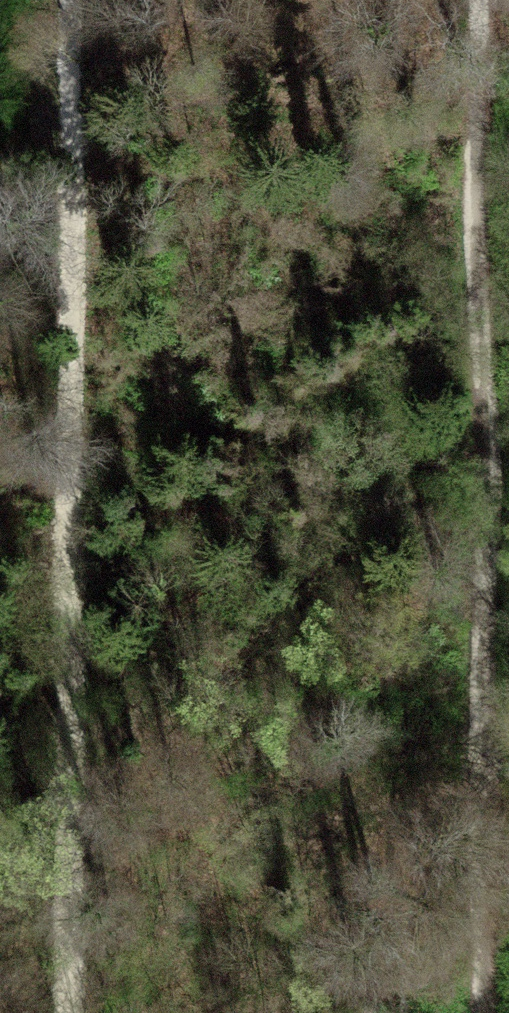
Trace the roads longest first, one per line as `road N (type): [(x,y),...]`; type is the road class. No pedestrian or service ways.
road 1 (track): [(502,0),(507,1012)]
road 2 (track): [(70,1012),(70,0)]

